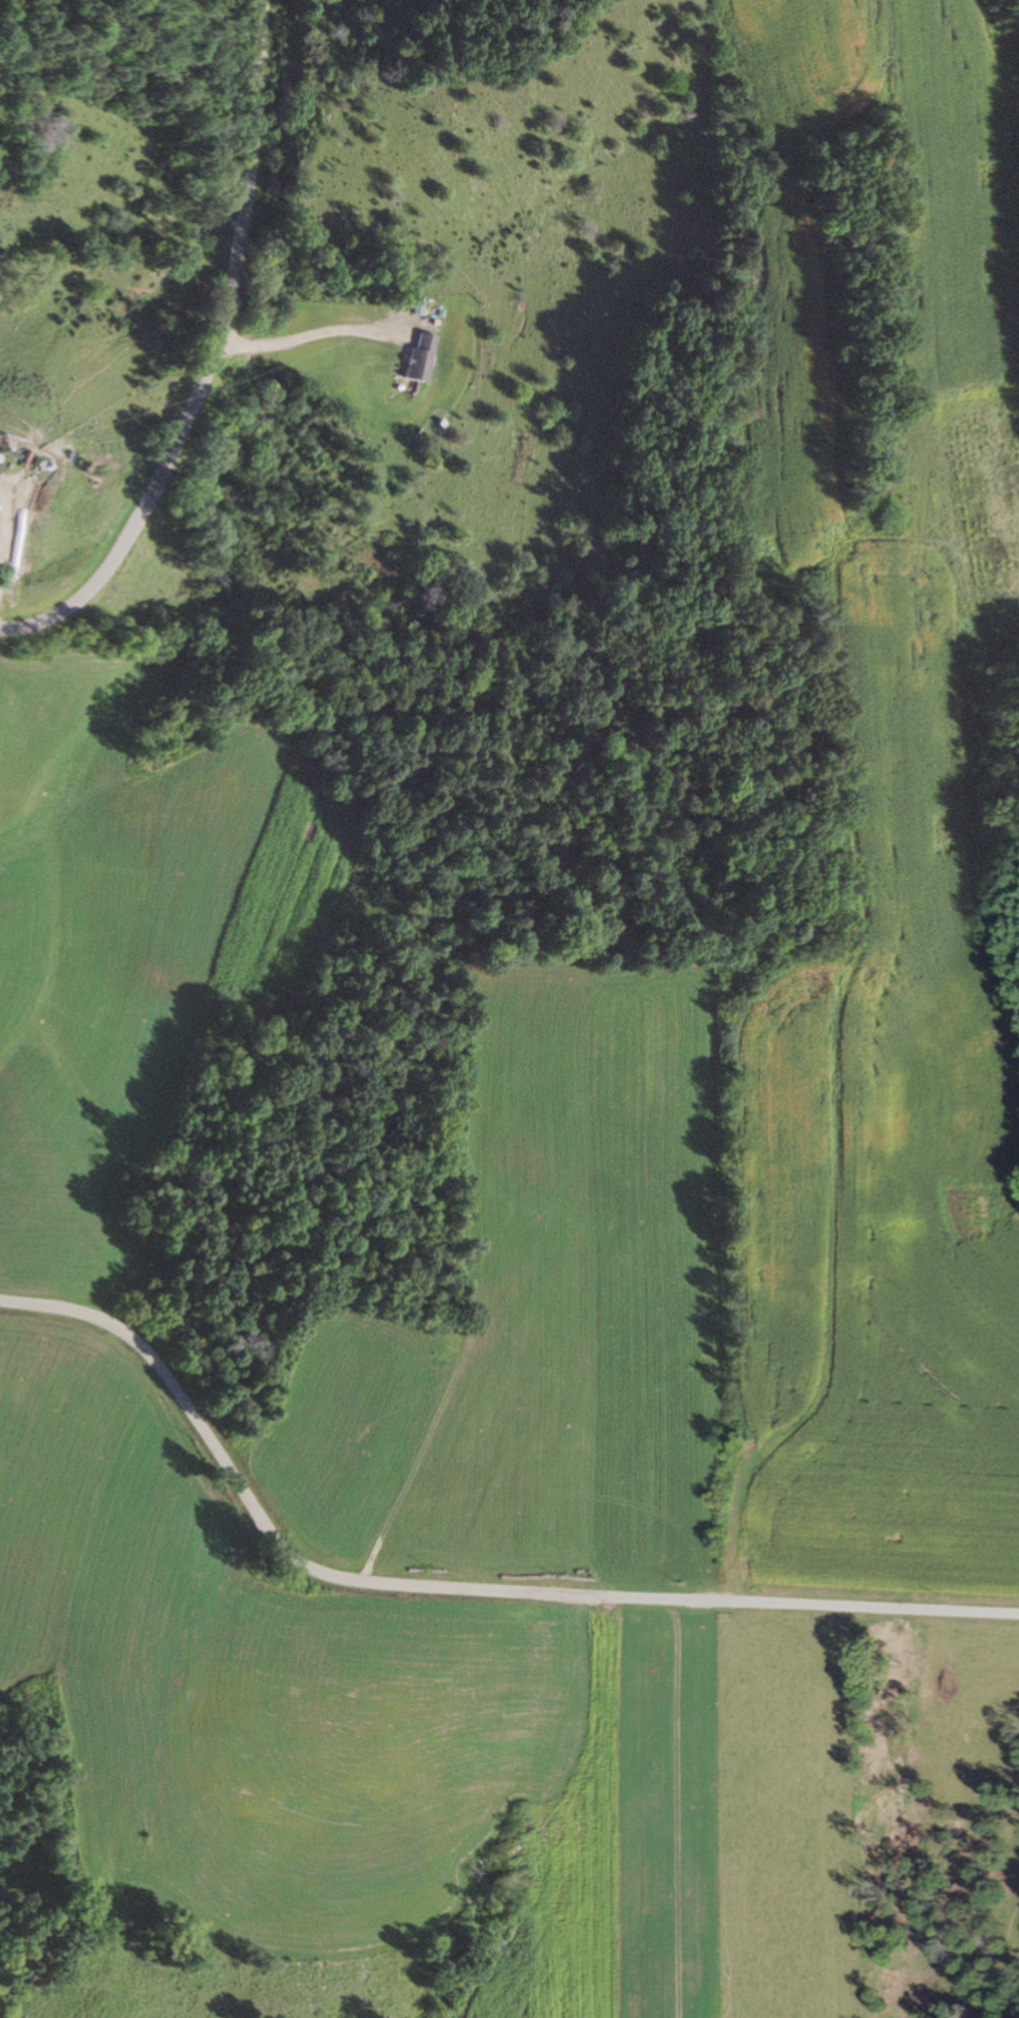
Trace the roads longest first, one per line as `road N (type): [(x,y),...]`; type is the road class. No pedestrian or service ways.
road 1 (residential): [(0,1305),(126,1337),(291,1551),(323,1574),(643,1604),(1018,1616)]
road 2 (residential): [(0,625),(41,622),(96,574),(188,404),(215,331),(244,205),(263,0)]

